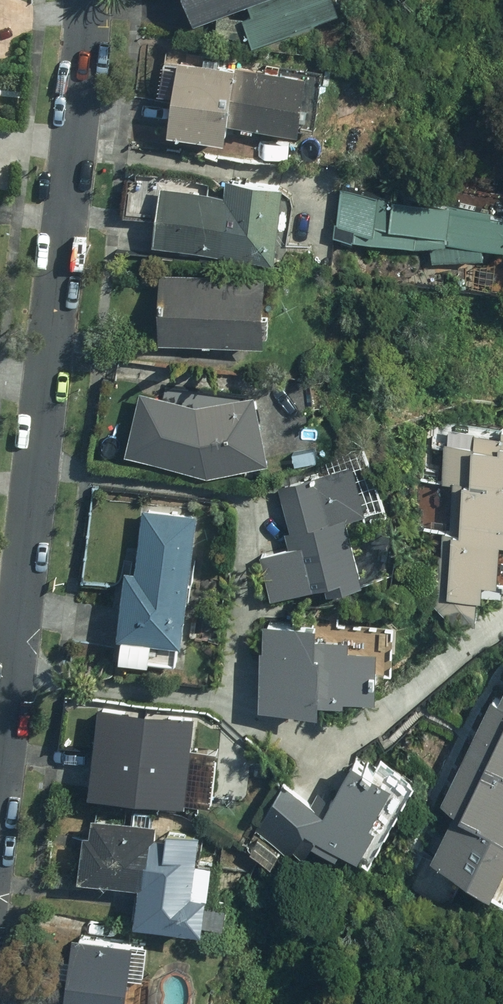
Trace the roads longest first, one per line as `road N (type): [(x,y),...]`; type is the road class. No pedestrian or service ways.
road 1 (residential): [(81,0),(0,771)]

